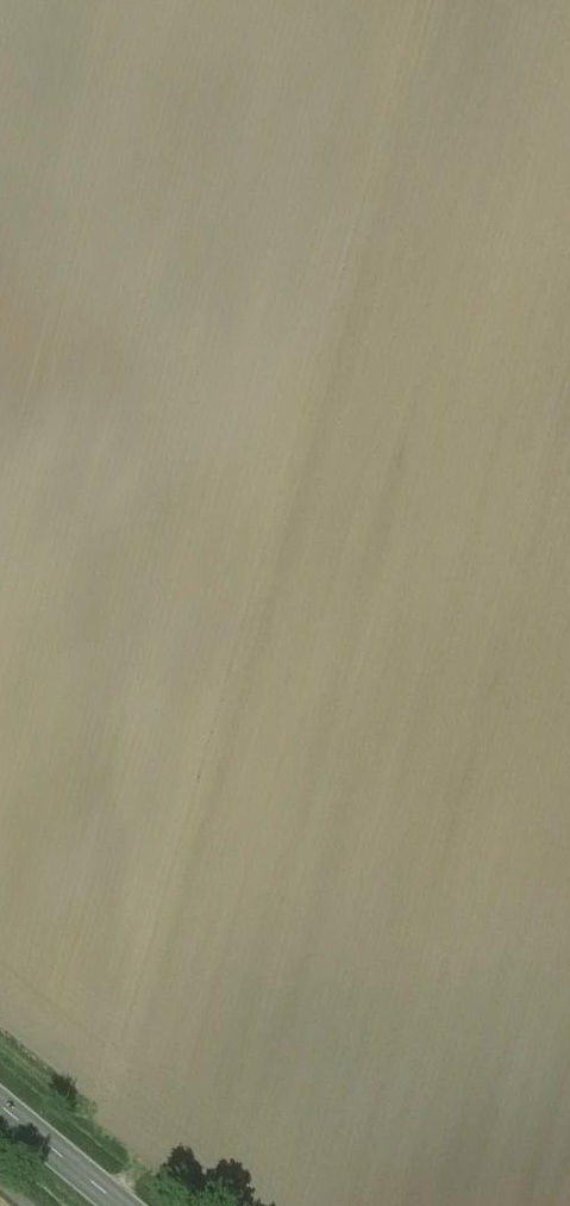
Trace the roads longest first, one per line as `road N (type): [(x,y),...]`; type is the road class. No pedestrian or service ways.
road 1 (secondary): [(118,1205),(0,1108)]

